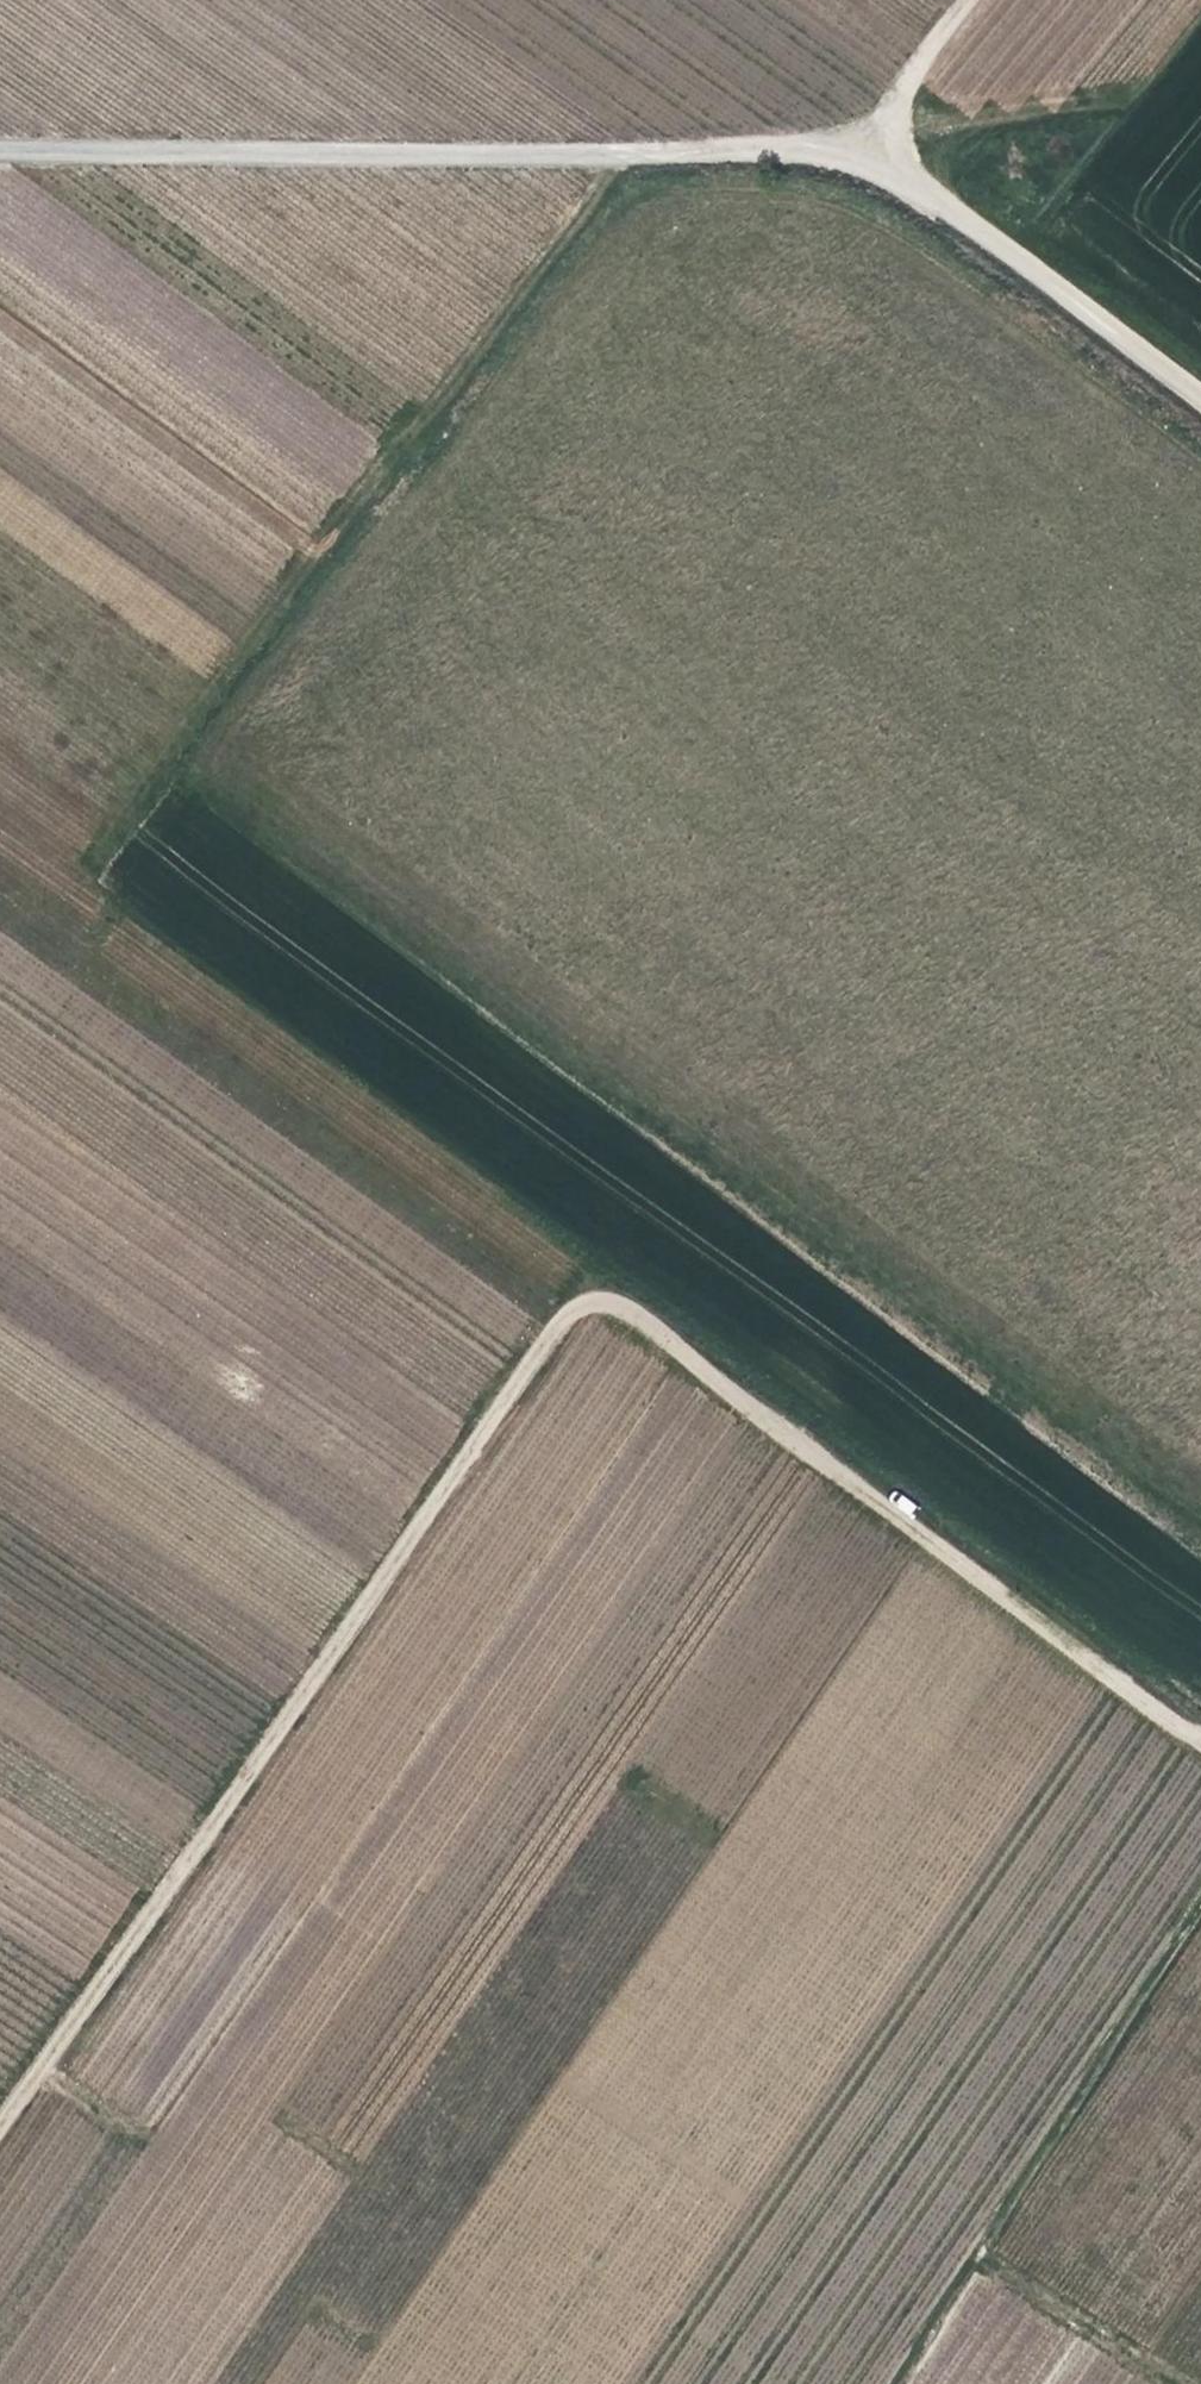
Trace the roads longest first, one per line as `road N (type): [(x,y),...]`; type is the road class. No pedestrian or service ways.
road 1 (track): [(0,2134),(525,1358),(571,1308),(620,1304),(1199,1740)]
road 2 (track): [(1200,395),(855,141),(0,149)]
road 3 (track): [(968,0),(855,141)]

